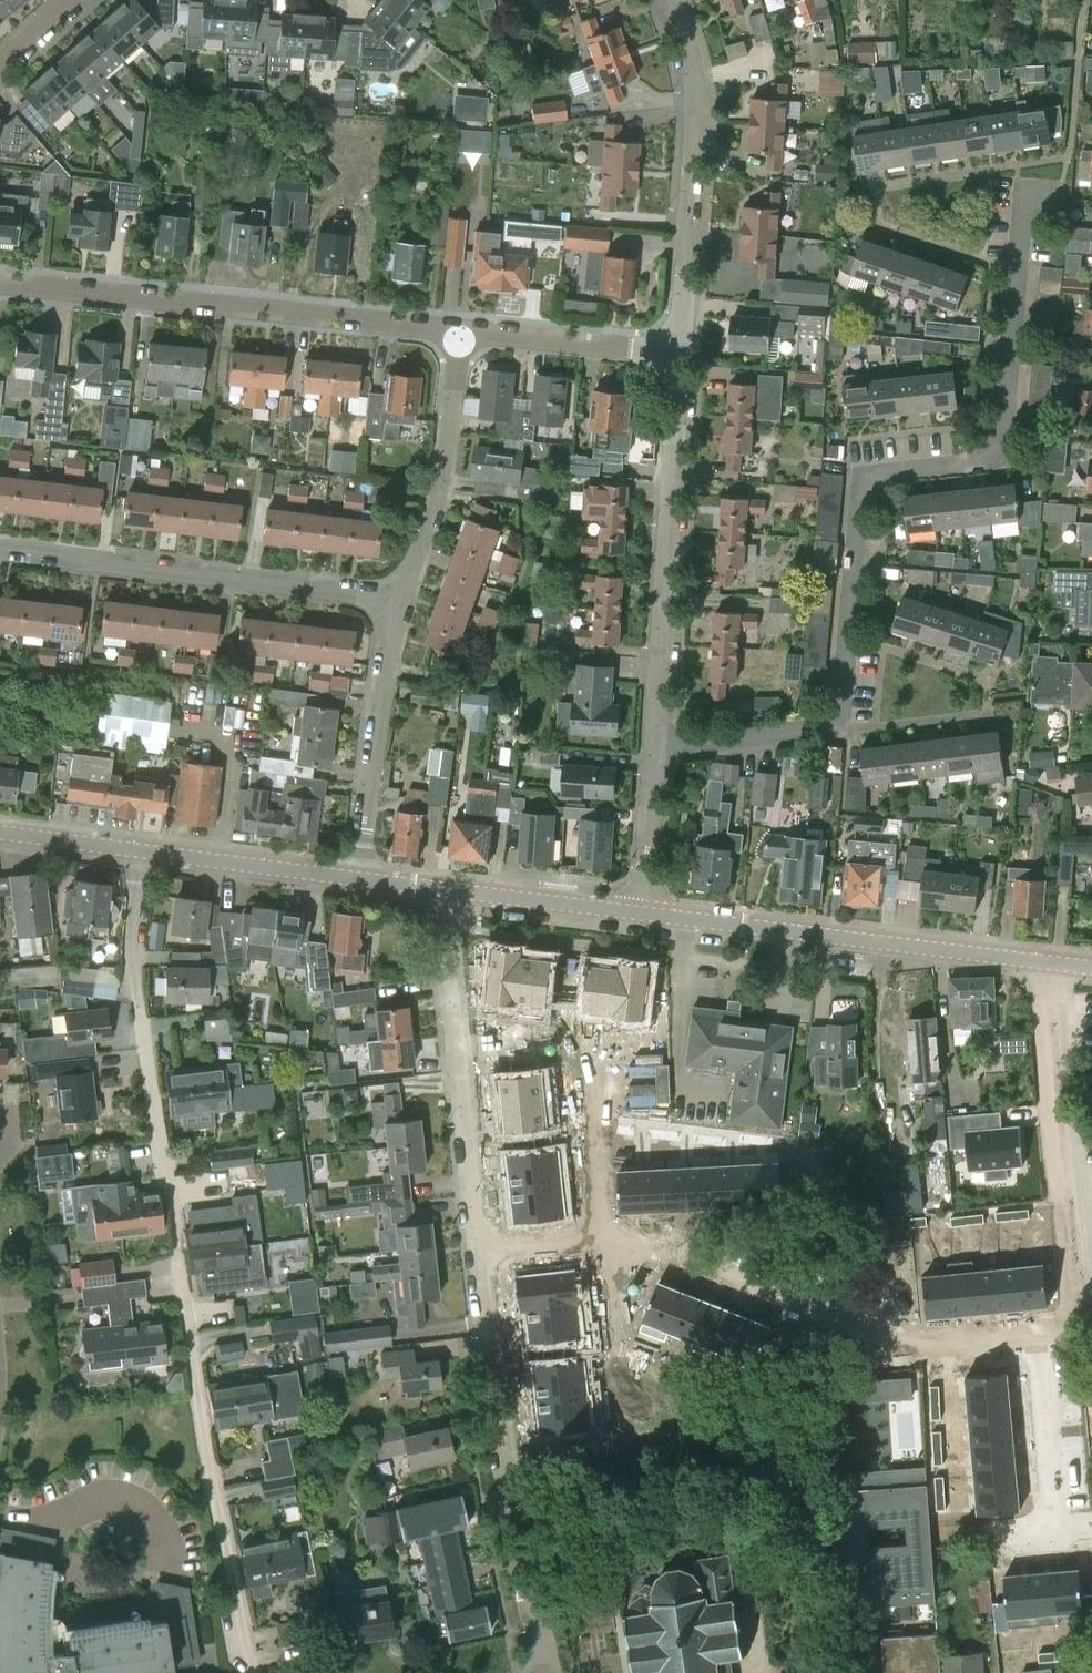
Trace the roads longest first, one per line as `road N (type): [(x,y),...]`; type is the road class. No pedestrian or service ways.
road 1 (residential): [(257,1672),(208,1462),(159,1163),(133,960),(141,850)]
road 2 (residential): [(654,750),(821,729),(841,711),(859,505),(870,485),(895,471),(986,461),(999,450),(1018,263),(1037,192)]
road 3 (residential): [(478,1255),(617,1252),(821,1327),(888,1342),(1064,1335)]
road 4 (residential): [(462,328),(0,281)]
road 5 (residential): [(536,1672),(478,1255)]
road 6 (residential): [(402,598),(0,550)]
road 7 (residential): [(654,750),(679,352)]
road 8 (tertiary): [(1037,961),(642,913)]
road 9 (residential): [(1037,961),(1064,1335)]
road 10 (residential): [(478,1255),(441,925),(445,889)]
road 11 (residential): [(679,352),(697,106),(671,0)]
road 12 (residential): [(359,879),(388,643),(402,598)]
road 13 (residential): [(402,598),(441,488),(462,328)]
road 14 (residential): [(1064,1335),(1041,1378),(1060,1552)]
road 15 (tertiary): [(359,879),(141,850)]
road 16 (residential): [(679,352),(462,328)]
road 17 (tertiary): [(642,913),(445,889)]
road 18 (residential): [(642,913),(654,750)]
road 19 (tertiary): [(141,850),(0,832)]

